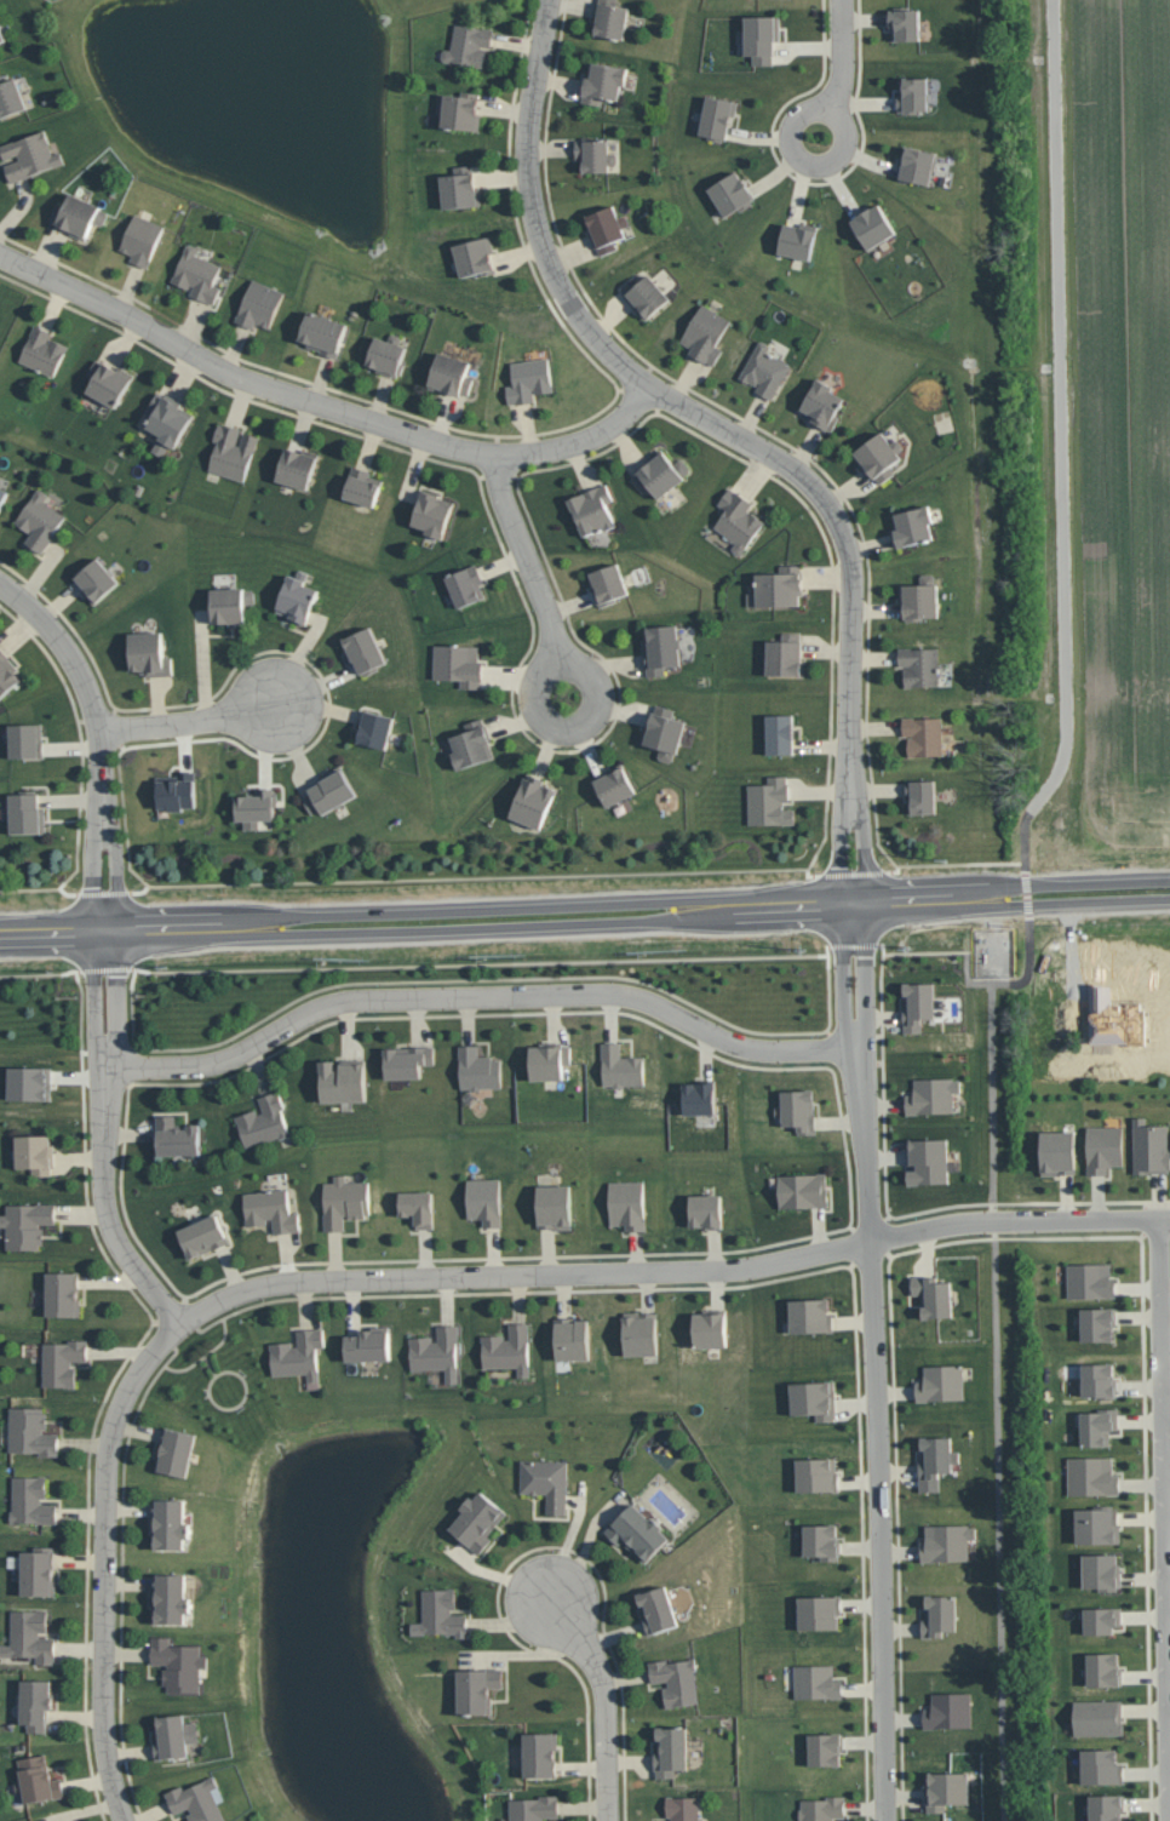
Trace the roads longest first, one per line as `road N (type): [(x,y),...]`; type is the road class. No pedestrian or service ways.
road 1 (secondary): [(0,937),(1169,900)]
road 2 (residential): [(544,0),(527,148),(532,208),(551,264),(587,325),(648,388),(804,474),(851,560),(860,910)]
road 3 (residential): [(108,1069),(191,1067),(342,997),(615,991),(729,1041),(859,1047)]
road 4 (residential): [(884,1820),(882,1424),(859,1047)]
road 5 (residential): [(648,388),(615,423),(573,446),(495,460),(282,393),(0,256)]
road 6 (residential): [(124,1820),(103,1724),(108,1465),(127,1392),(180,1321)]
road 7 (residential): [(532,1278),(742,1267),(1010,1215)]
road 8 (residential): [(180,1321),(108,1222),(103,933)]
road 9 (residential): [(103,933),(91,708),(53,634),(0,584)]
road 10 (residential): [(180,1321),(274,1284),(532,1278)]
road 11 (residential): [(606,1820),(604,1689),(541,1584)]
road 12 (residential): [(573,722),(592,710),(597,677),(574,655),(552,657),(532,681),(534,703),(550,718),(573,722)]
road 13 (residential): [(563,654),(495,460)]
road 14 (residential): [(850,124),(841,107),(813,102),(797,114),(792,132),(799,150),(827,160),(844,150),(850,124)]
road 15 (residential): [(96,727),(156,726),(274,704)]
road 16 (residential): [(1168,1214),(1169,1392)]
road 17 (residential): [(1169,1214),(1010,1215)]
road 18 (residential): [(837,911),(844,1017),(859,1047)]
road 19 (residential): [(859,1047),(870,1012),(868,910)]

